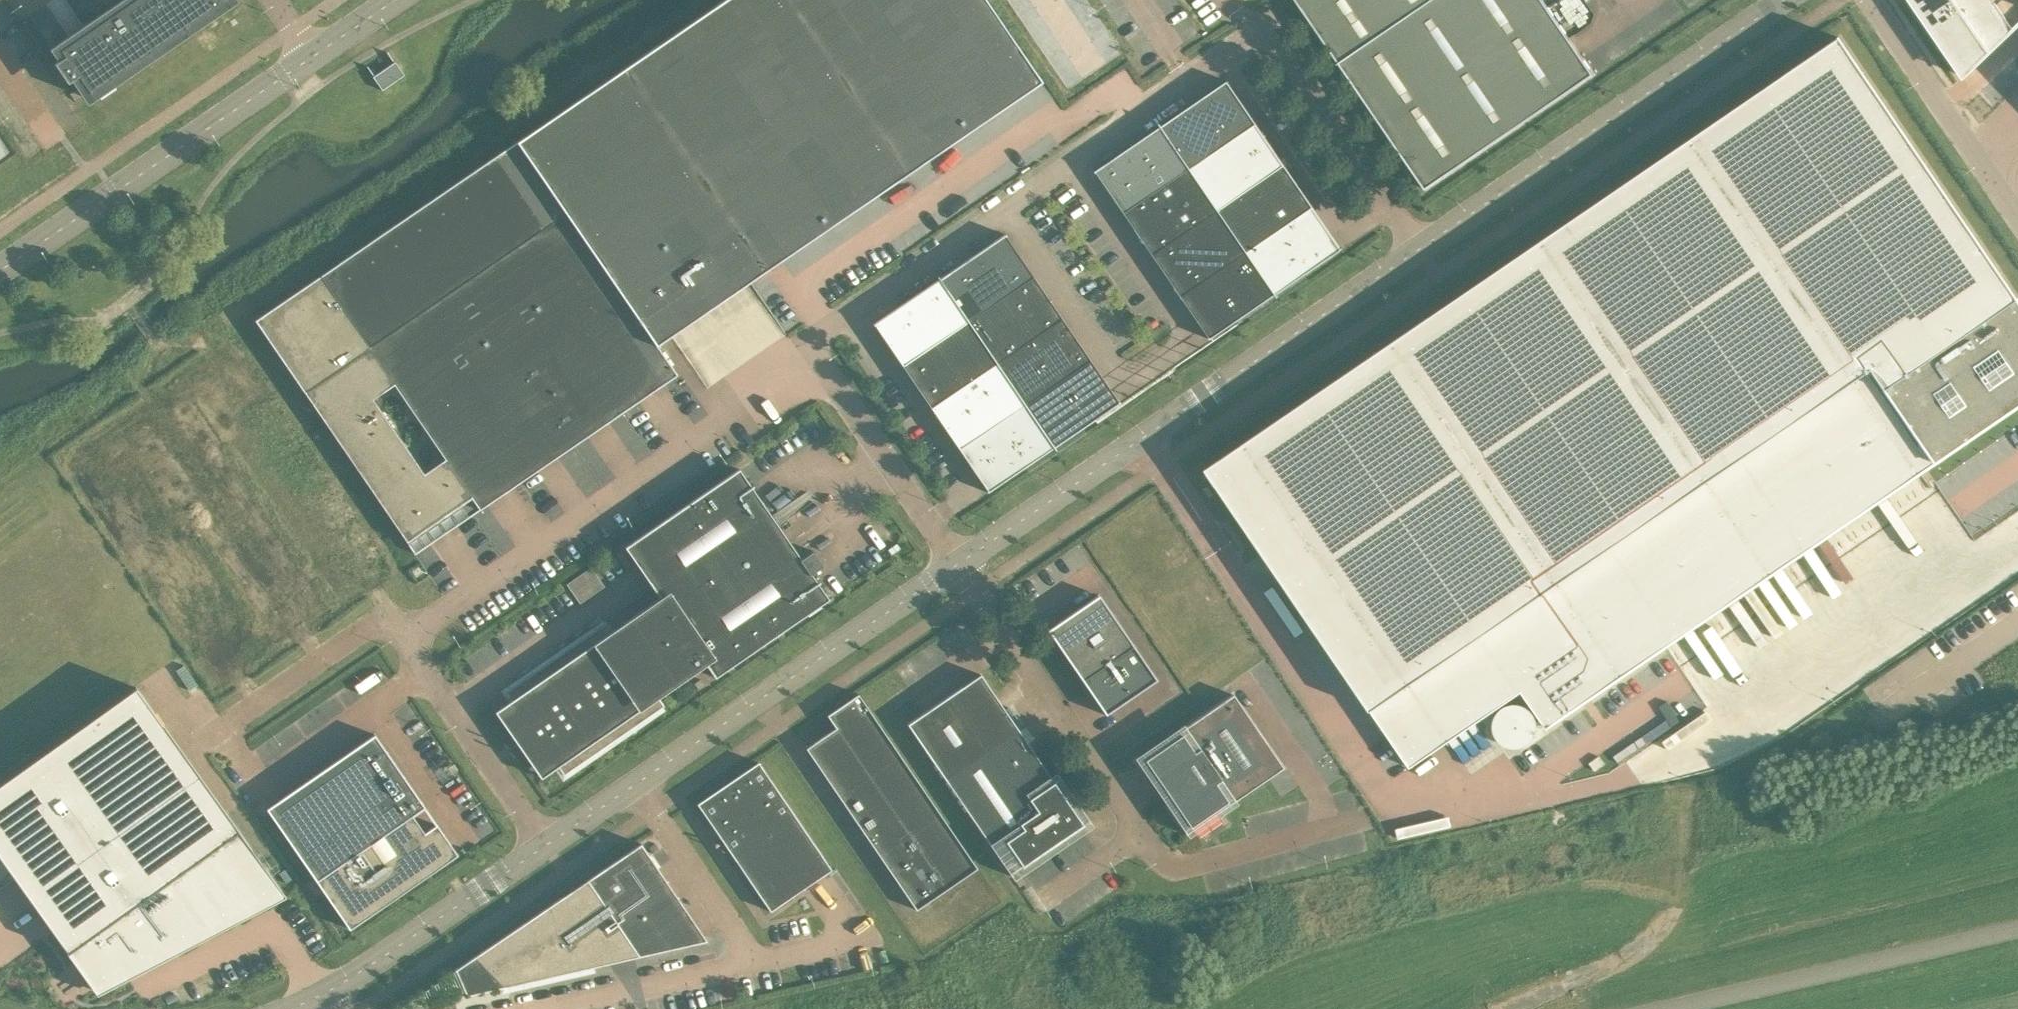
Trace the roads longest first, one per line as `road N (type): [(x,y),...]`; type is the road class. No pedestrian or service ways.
road 1 (unclassified): [(287,1008),(346,979),(1789,0)]
road 2 (unclassified): [(0,272),(314,58)]
road 3 (unclassified): [(2017,928),(1675,1008)]

